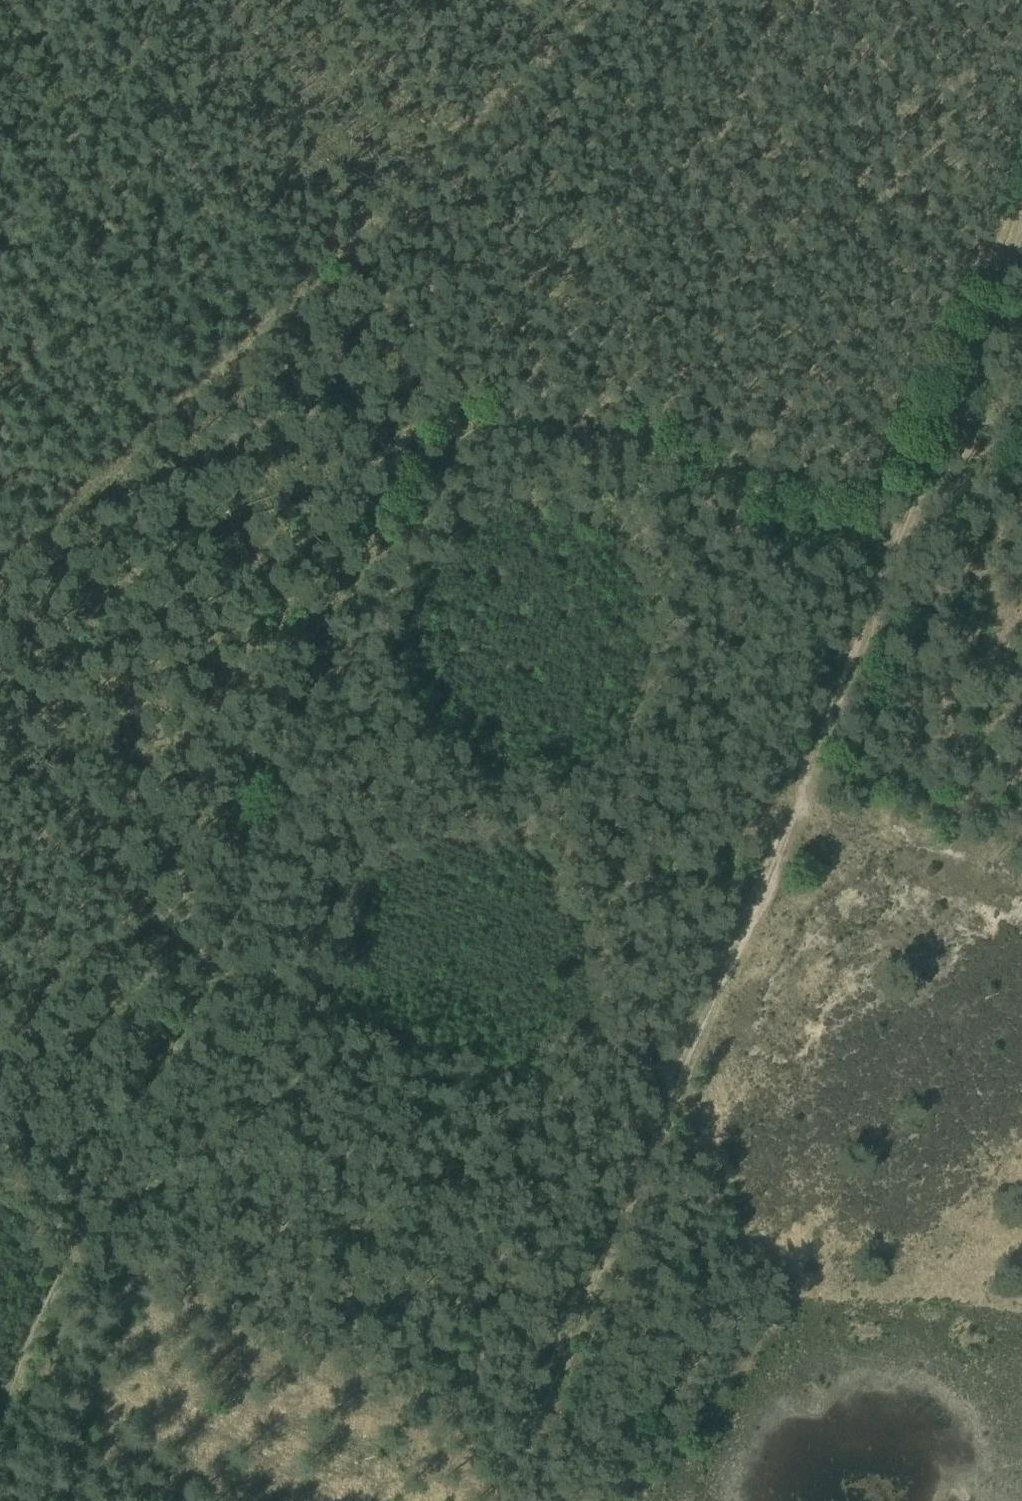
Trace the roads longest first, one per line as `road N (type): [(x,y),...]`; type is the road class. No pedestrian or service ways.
road 1 (track): [(888,527),(549,397),(499,390),(464,405),(439,435),(0,1390)]
road 2 (track): [(0,727),(157,918),(204,958),(649,1135),(496,1500)]
road 3 (track): [(1021,200),(888,527),(788,834),(649,1135)]
road 4 (track): [(0,574),(606,0)]

